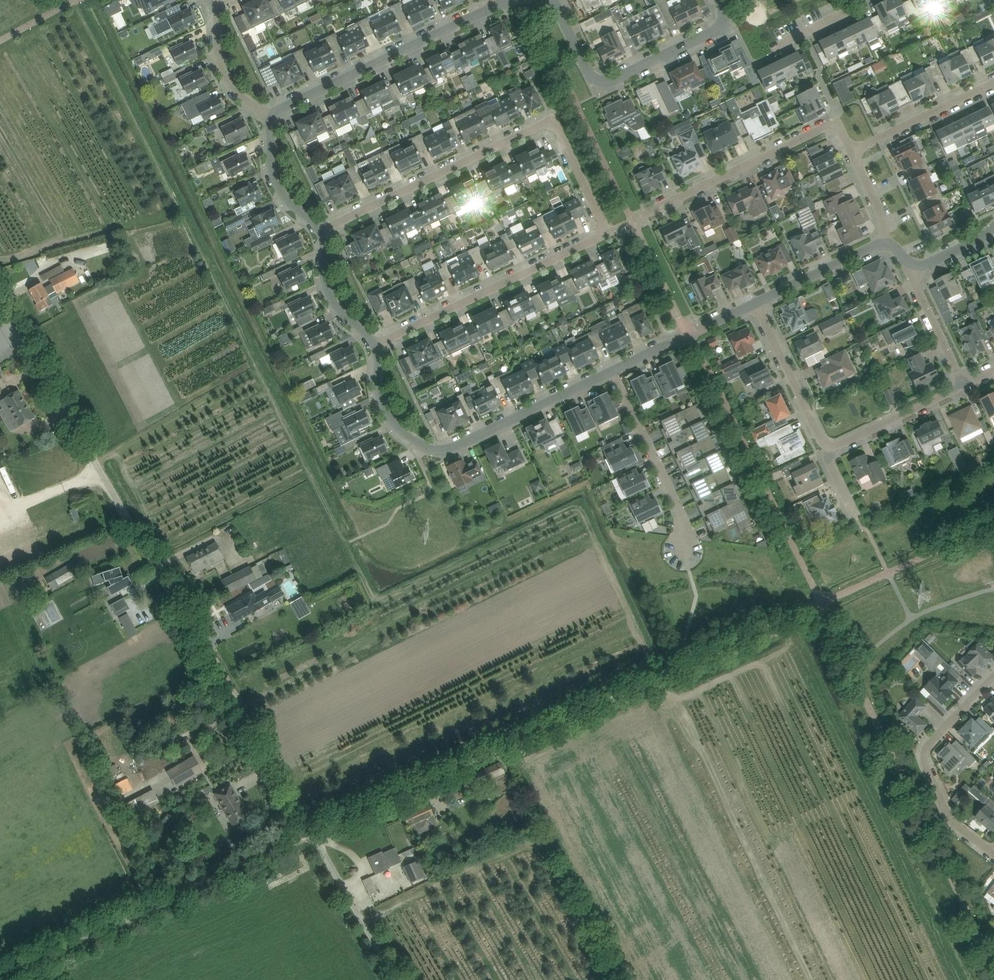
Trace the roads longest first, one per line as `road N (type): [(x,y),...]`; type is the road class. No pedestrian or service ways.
road 1 (residential): [(377,344),(607,233),(561,134),(553,122),(541,125),(321,230)]
road 2 (unclassified): [(311,833),(0,295)]
road 3 (unclassified): [(311,833),(800,613)]
road 4 (residential): [(688,334),(634,222),(836,127)]
road 5 (unclassified): [(2,979),(311,833)]
road 6 (residential): [(614,369),(442,452),(398,429),(386,413),(377,344)]
road 7 (residential): [(718,0),(725,22),(719,31),(599,84),(551,0)]
road 8 (residential): [(271,116),(496,6)]
road 9 (residential): [(993,854),(960,828),(924,755),(993,679)]
road 10 (residential): [(683,552),(685,525),(614,369)]
road 11 (unclassified): [(396,979),(311,833)]
road 12 (residential): [(755,303),(819,438),(830,445)]
road 13 (residential): [(851,150),(993,82)]
road 14 (residential): [(830,445),(971,383)]
road 15 (residential): [(884,244),(755,303)]
road 16 (residential): [(271,116),(227,80),(217,3)]
road 17 (residential): [(377,344),(333,300),(321,230)]
road 18 (residential): [(321,230),(276,185),(271,116)]
road 19 (residential): [(971,383),(915,283),(916,265)]
road 20 (residential): [(753,61),(847,16),(855,0)]

